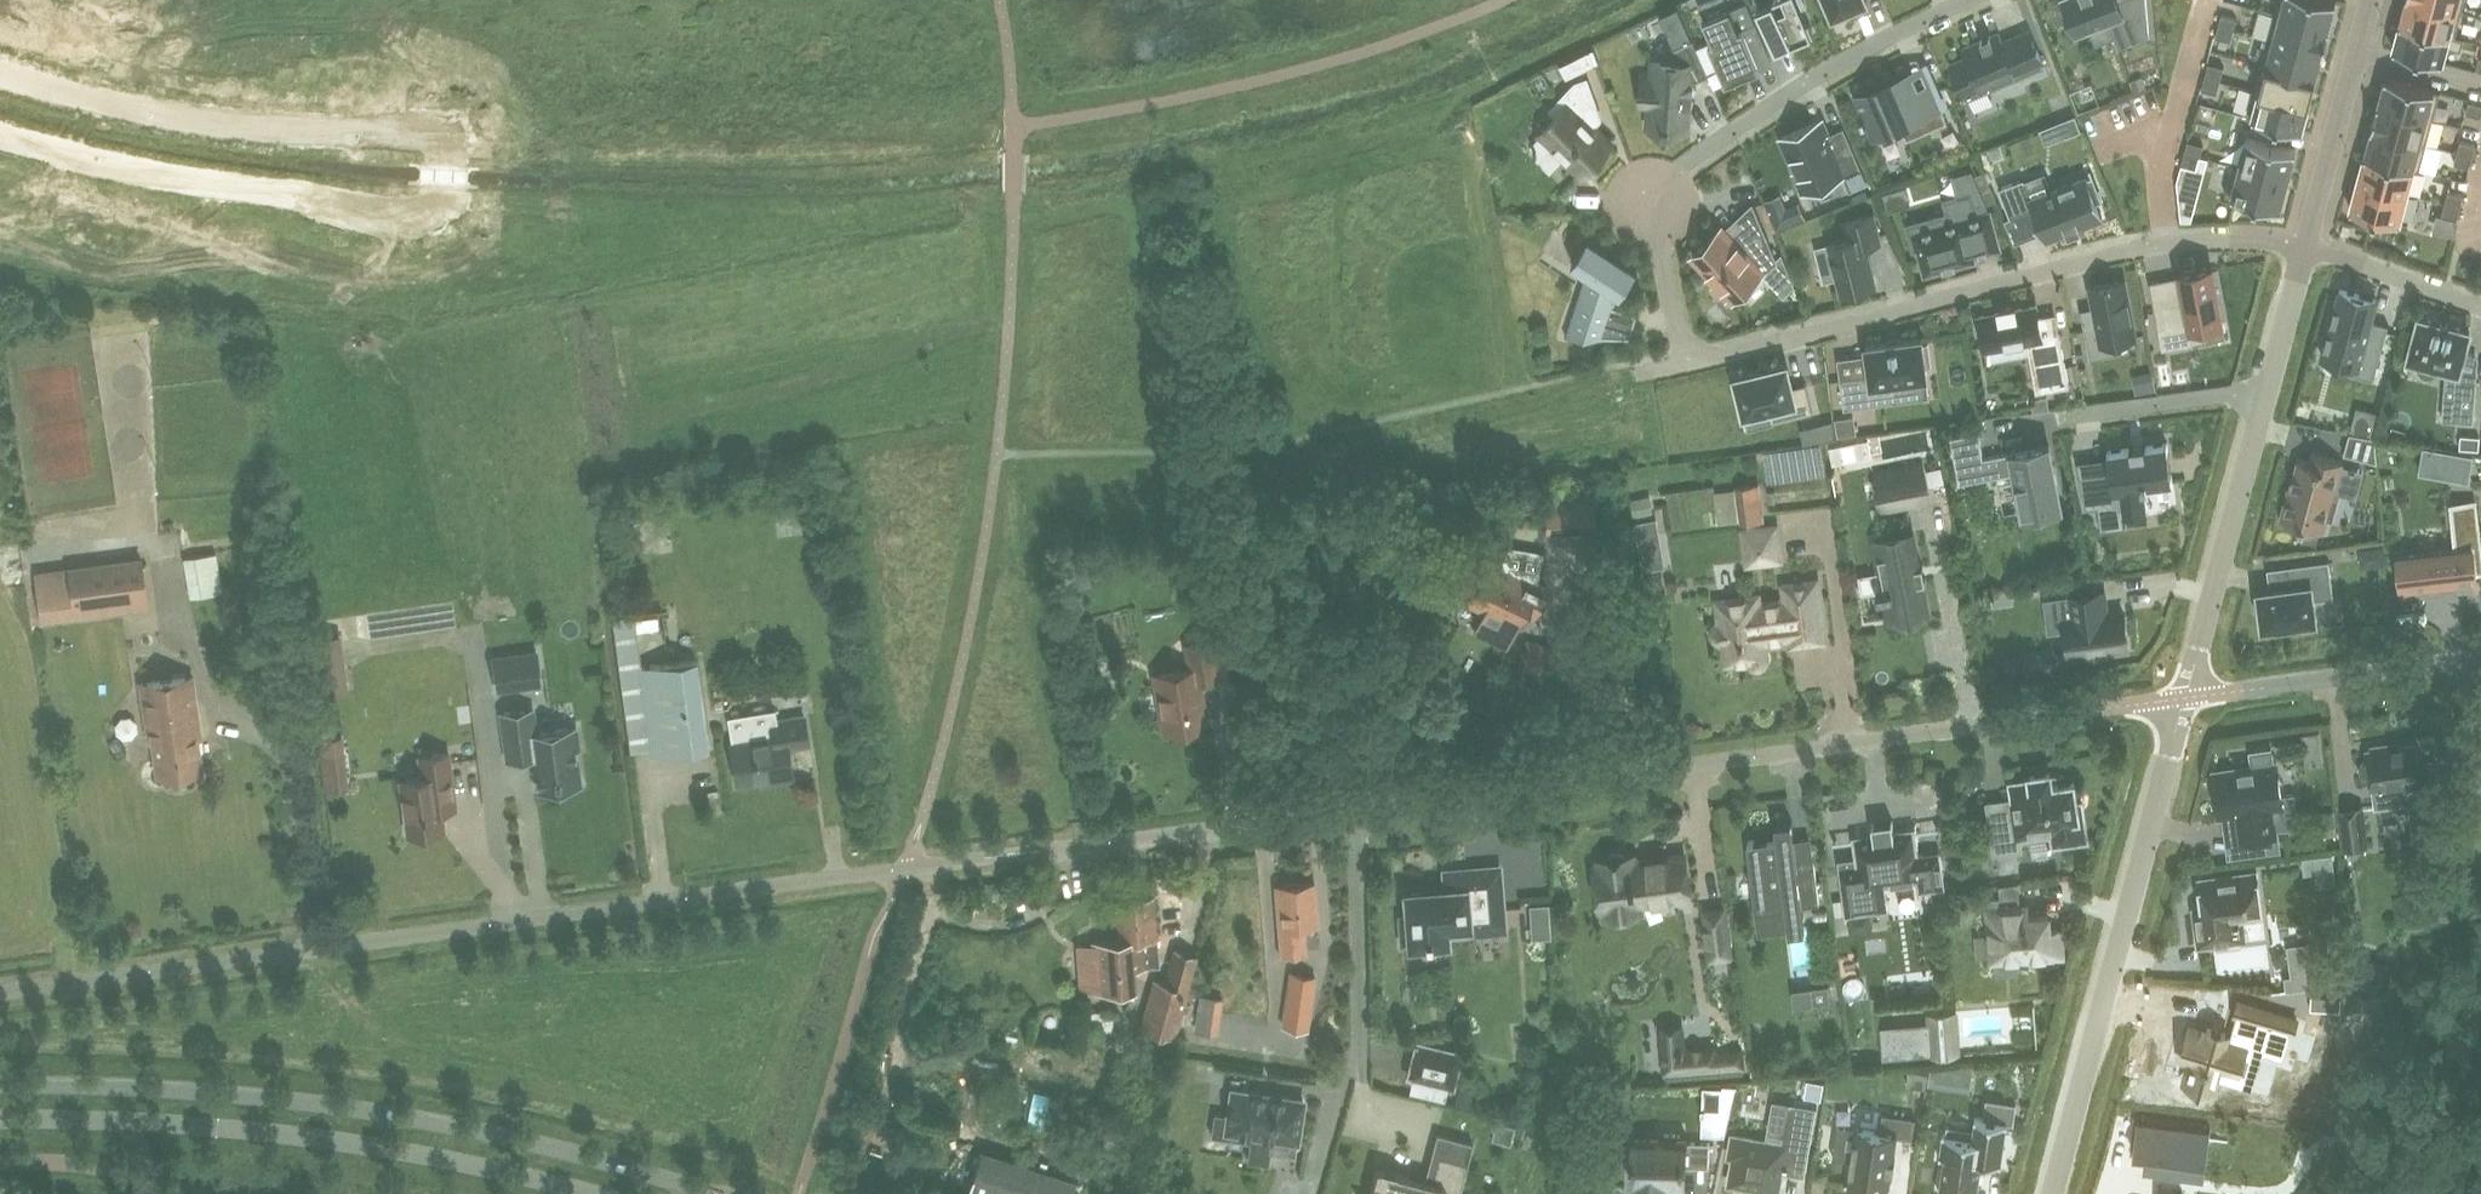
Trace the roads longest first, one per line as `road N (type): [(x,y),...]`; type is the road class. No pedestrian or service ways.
road 1 (residential): [(907,868),(2182,699)]
road 2 (residential): [(1964,0),(1860,48),(1658,182),(1650,194),(1650,223),(1673,328),(1694,353),(1721,356),(2169,243),(2265,243),(2301,252)]
road 3 (unclassified): [(0,994),(907,868)]
road 4 (tertiary): [(713,1193),(536,1144),(339,1107),(0,1086)]
road 5 (tertiary): [(0,1122),(311,1138),(586,1193)]
road 6 (residential): [(2182,699),(2053,1193)]
road 7 (residential): [(2301,252),(2182,699)]
road 8 (residential): [(0,64),(101,94),(343,123)]
road 9 (residential): [(2182,699),(2480,659)]
road 10 (residential): [(289,183),(97,153),(0,127)]
road 11 (residential): [(2358,51),(2301,252)]
road 12 (residential): [(2301,252),(2480,310)]
road 13 (unclassified): [(0,1163),(68,1163),(182,1193)]
road 14 (residential): [(2480,86),(2358,51)]

